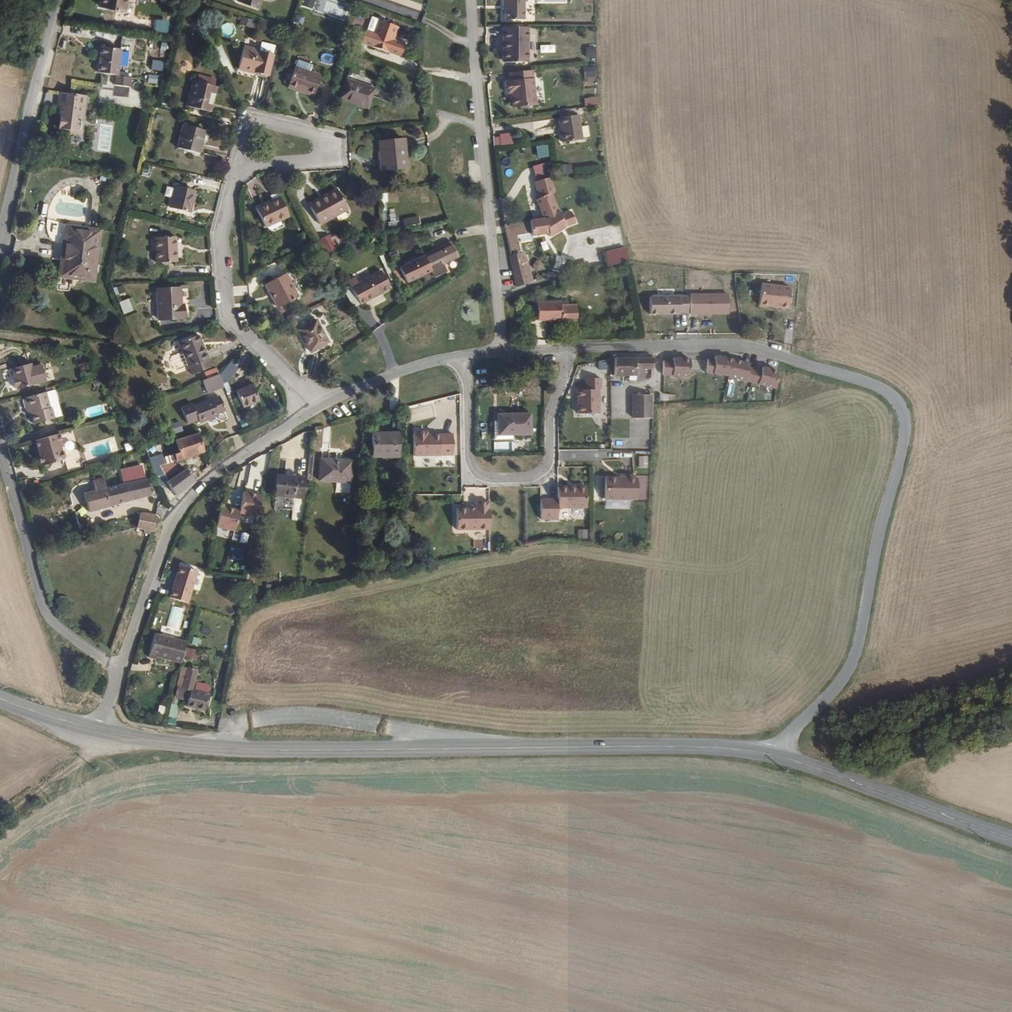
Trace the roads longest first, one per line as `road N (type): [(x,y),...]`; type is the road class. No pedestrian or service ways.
road 1 (residential): [(571,351),(762,350),(864,381),(904,414),(856,658),(771,755)]
road 2 (primary): [(95,730),(266,751),(712,747),(771,755)]
road 3 (residential): [(471,0),(504,353)]
road 4 (residential): [(117,677),(191,497),(318,406)]
road 5 (unclassified): [(469,358),(471,463),(491,478),(520,479),(544,467),(549,415),(571,351)]
road 6 (residential): [(318,406),(231,321),(219,237),(237,166)]
road 7 (primary): [(771,755),(1011,840)]
road 8 (residential): [(117,677),(45,614),(0,466)]
road 9 (residential): [(0,233),(58,0)]
road 10 (track): [(1011,702),(791,761)]
road 11 (residential): [(318,406),(469,358)]
road 12 (track): [(0,821),(116,735)]
road 13 (residential): [(237,166),(248,121),(331,137)]

